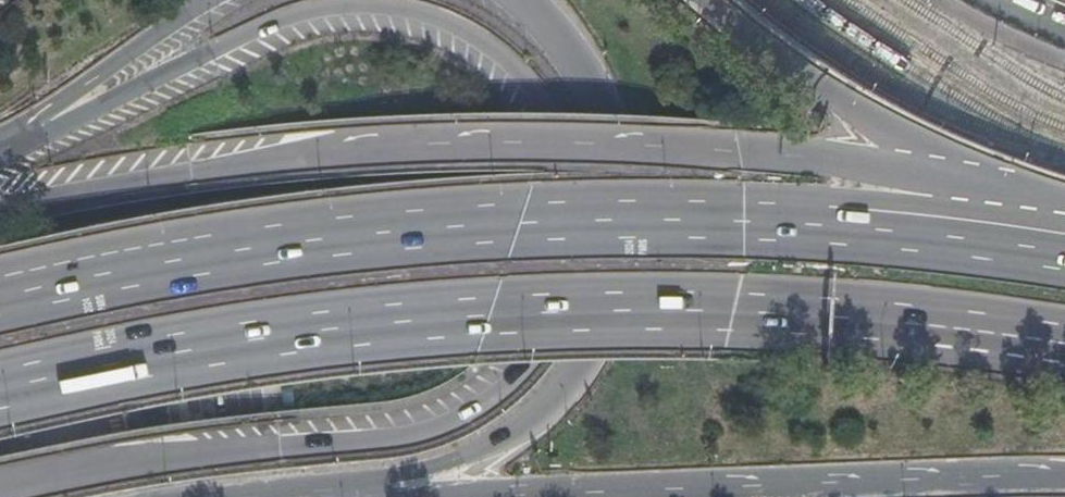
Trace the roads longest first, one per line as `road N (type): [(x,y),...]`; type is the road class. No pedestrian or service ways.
road 1 (trunk): [(0,488),(227,450),(394,437),(461,416),(526,366),(549,330),(569,253),(569,204),(551,130),(512,71),(444,22),(385,7),(297,13),(0,147)]
road 2 (trunk): [(0,382),(260,332),(486,311),(814,315),(1064,344)]
road 3 (trunk): [(1064,253),(815,224),(476,221),(312,235),(0,287)]
road 4 (trunk): [(989,179),(669,146),(448,141),(256,159),(0,206)]
road 5 (trunk): [(311,496),(450,469),(513,437),(581,371),(614,302),(626,252),(611,150),(586,87),(522,0)]
road 6 (trunk): [(487,496),(1064,477)]
road 7 (trunk): [(989,179),(866,115),(710,0)]
road 8 (trunk): [(211,0),(0,143)]

